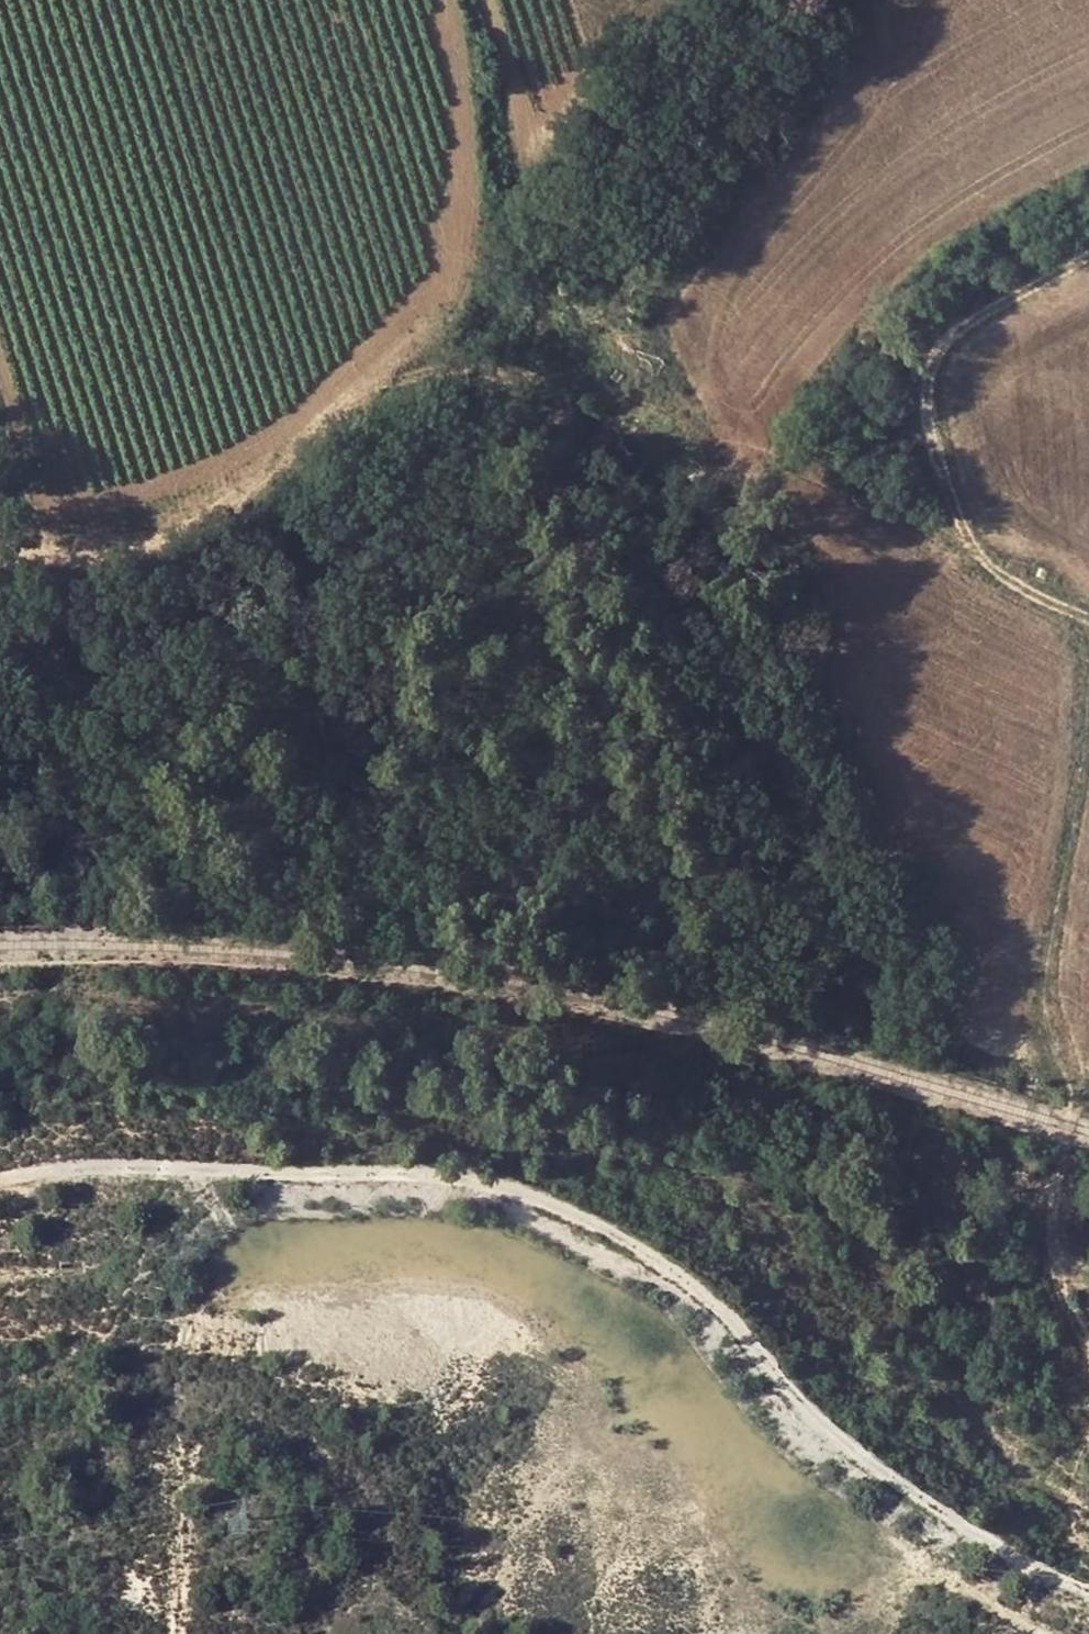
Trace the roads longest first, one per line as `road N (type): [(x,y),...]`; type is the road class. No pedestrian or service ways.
road 1 (track): [(1088,249),(955,325),(929,356),(925,415),(930,458),(983,560),(1036,598),(1088,618)]
road 2 (track): [(0,553),(138,549),(211,519),(388,387),(458,367)]

